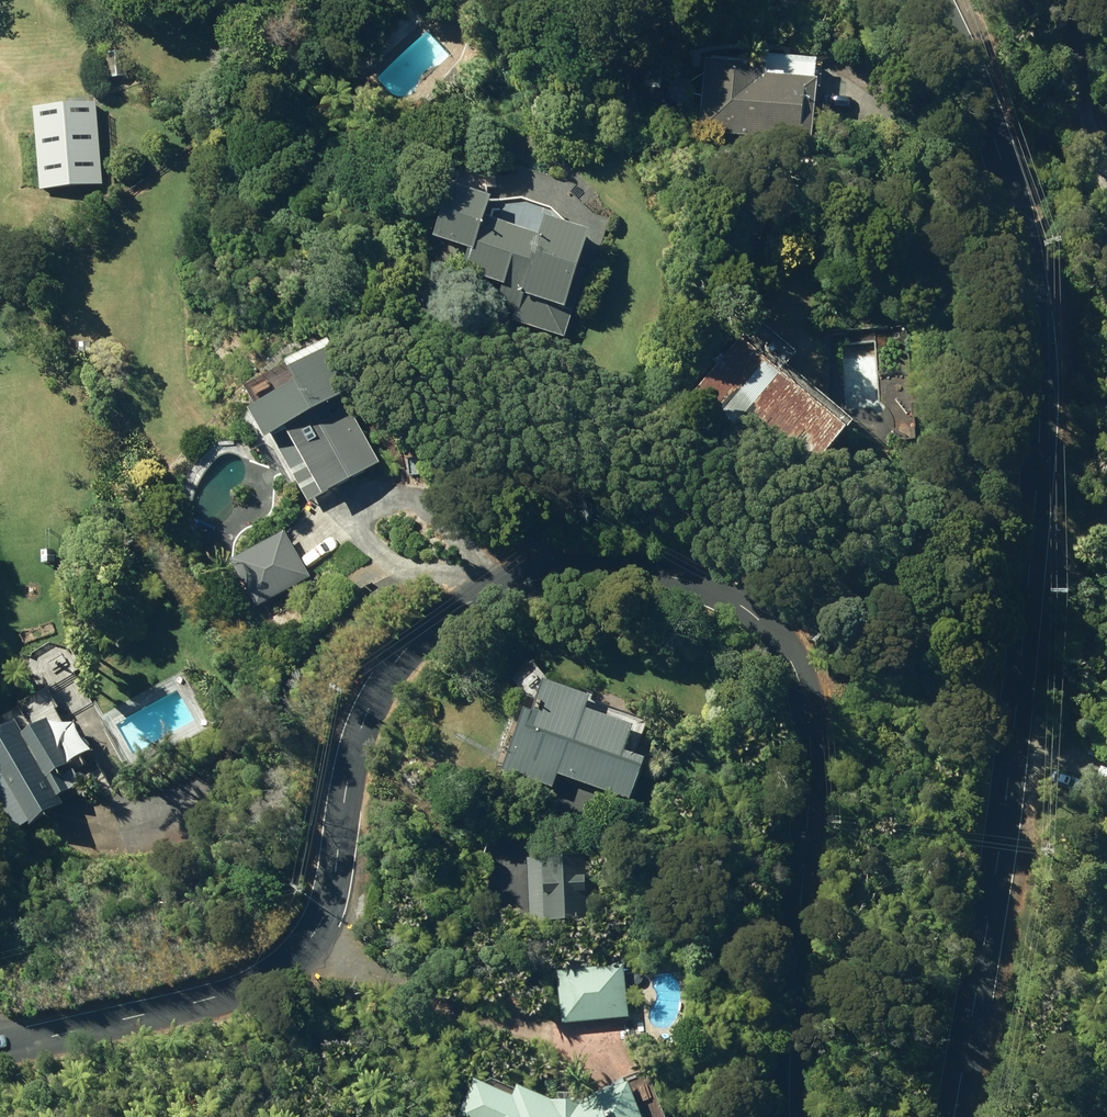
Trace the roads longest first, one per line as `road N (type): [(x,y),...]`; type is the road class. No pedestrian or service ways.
road 1 (residential): [(0,1051),(217,998),(322,934),(353,767),(379,690),(421,635),(479,596),(610,565),(678,576),(737,600),(786,641),(808,693),(809,813),(785,993),(784,1116)]
road 2 (residential): [(936,0),(1003,172),(1031,313),(1016,684),(949,1116)]

